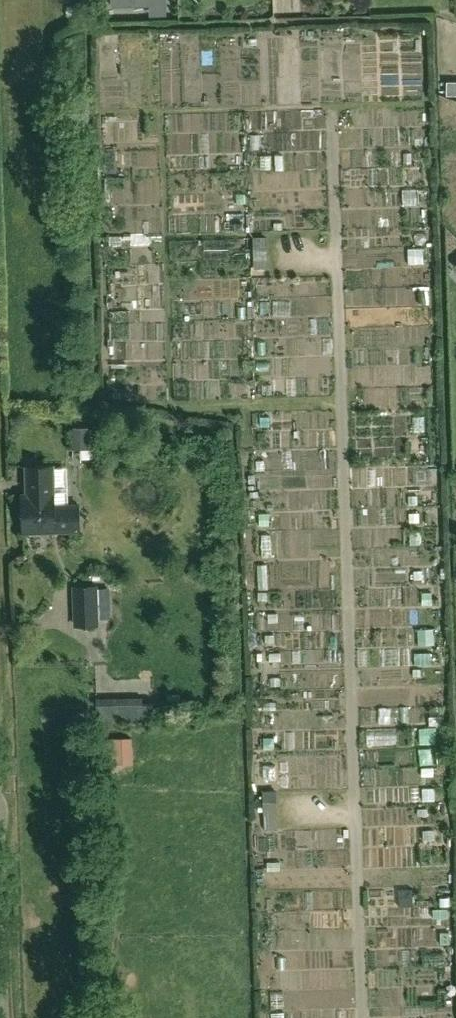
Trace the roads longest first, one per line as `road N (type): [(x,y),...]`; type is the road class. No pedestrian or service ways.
road 1 (unclassified): [(4,1017),(0,884)]

